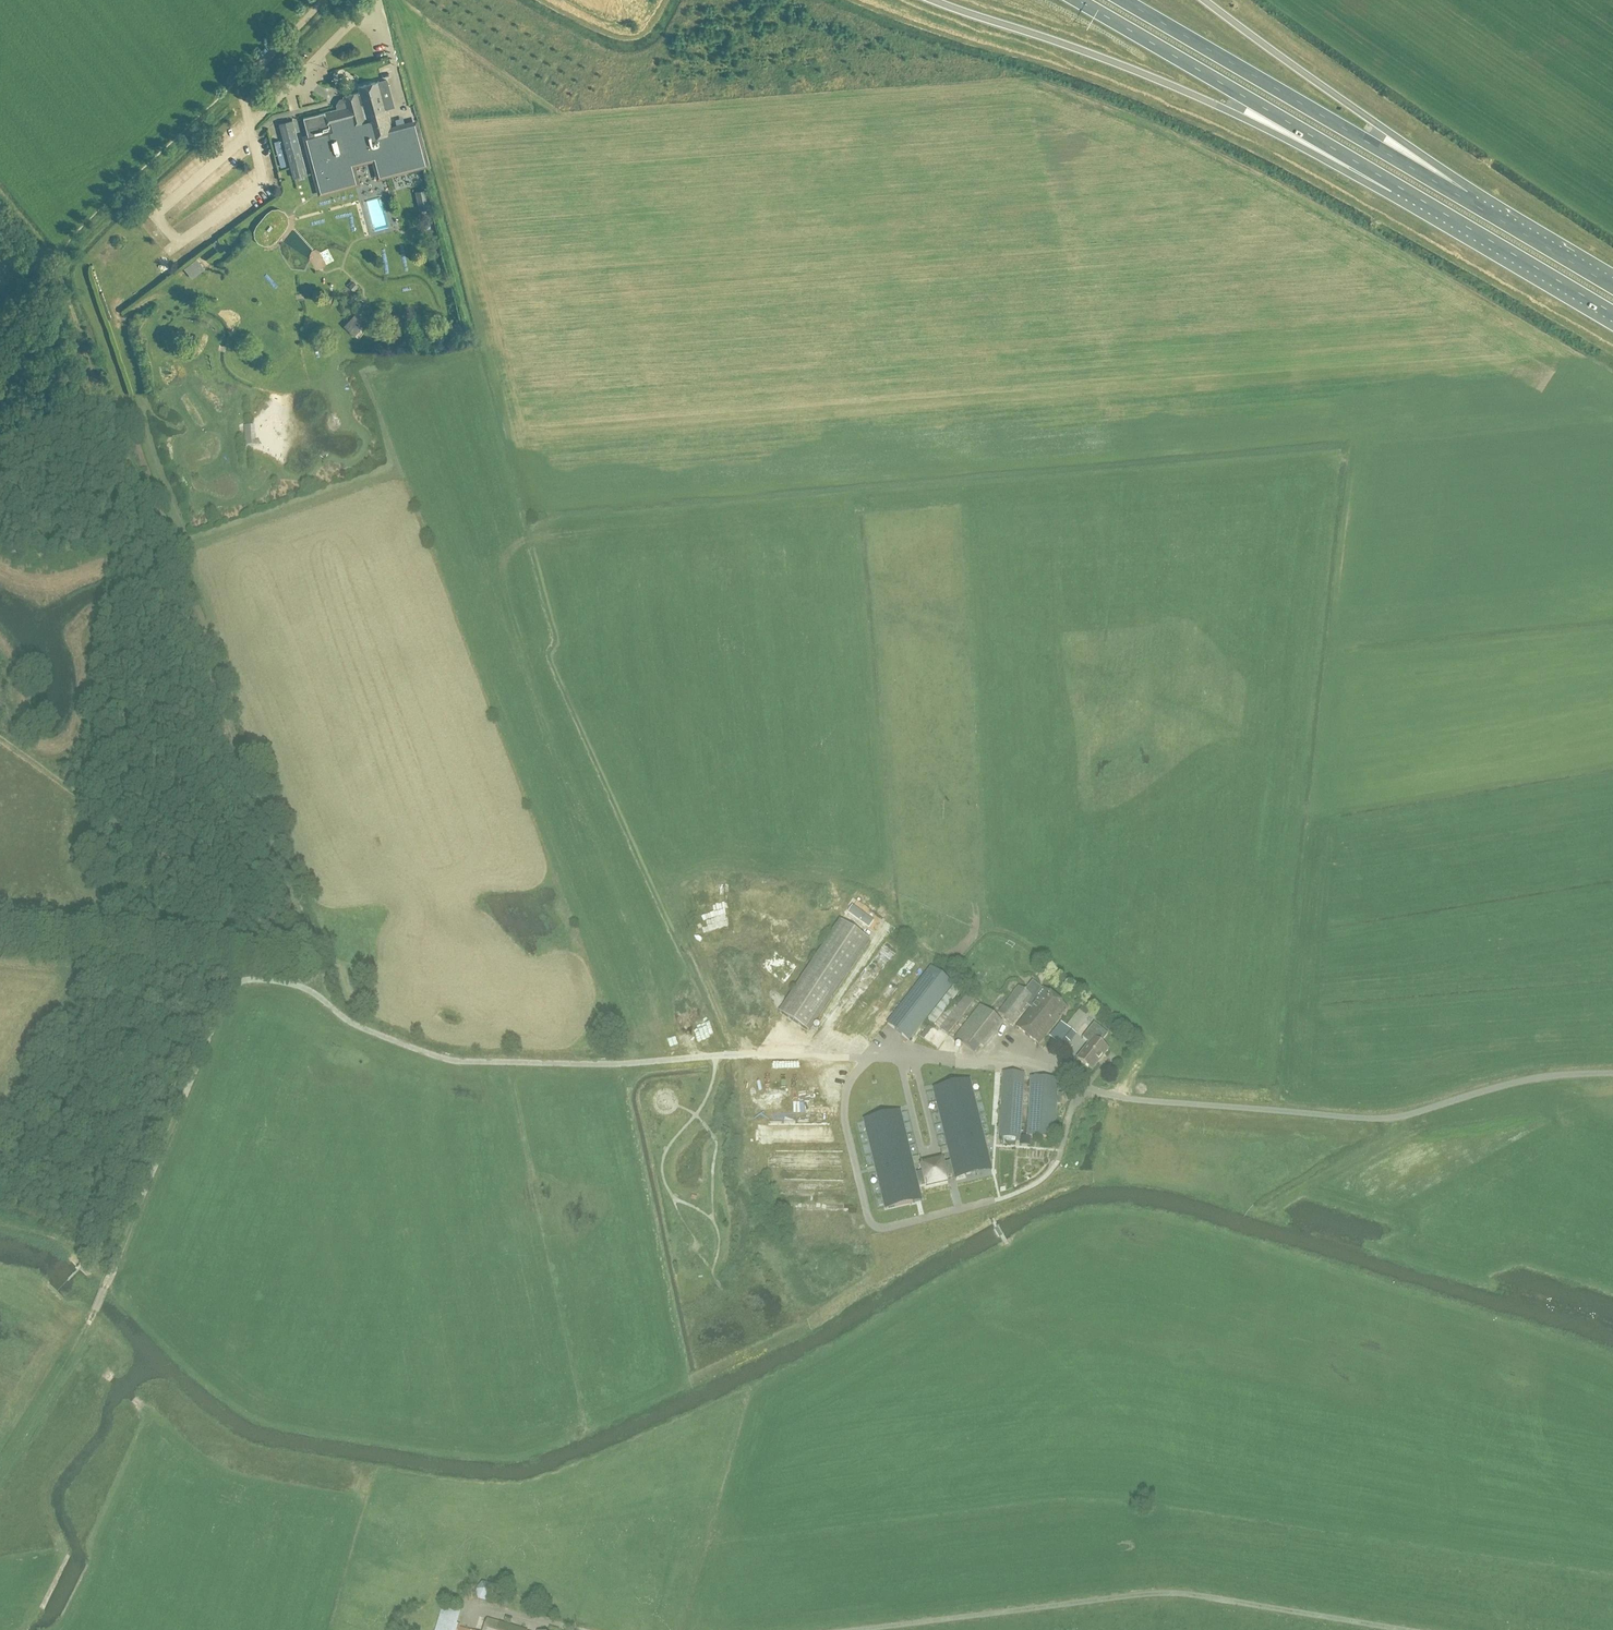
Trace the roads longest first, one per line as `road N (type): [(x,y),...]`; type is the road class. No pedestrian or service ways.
road 1 (track): [(867,1058),(458,1060),(365,1029),(298,985),(257,979),(236,985)]
road 2 (unclassified): [(850,1629),(1153,1594),(1405,1629)]
road 3 (unclassified): [(1083,1087),(1130,1099),(1382,1118),(1519,1081),(1612,1073)]
road 4 (trunk): [(936,0),(1144,73),(1402,188)]
road 5 (trunk): [(1479,207),(1125,0)]
road 6 (trunk): [(1078,0),(1402,188)]
road 7 (trunk): [(1479,207),(1399,138),(1206,0)]
road 8 (track): [(236,985),(108,1279)]
road 9 (track): [(245,97),(232,98),(59,264)]
road 10 (trunk): [(1402,188),(1612,313)]
road 11 (track): [(108,1279),(79,1347),(0,1479)]
road 12 (trunk): [(1612,286),(1479,207)]

